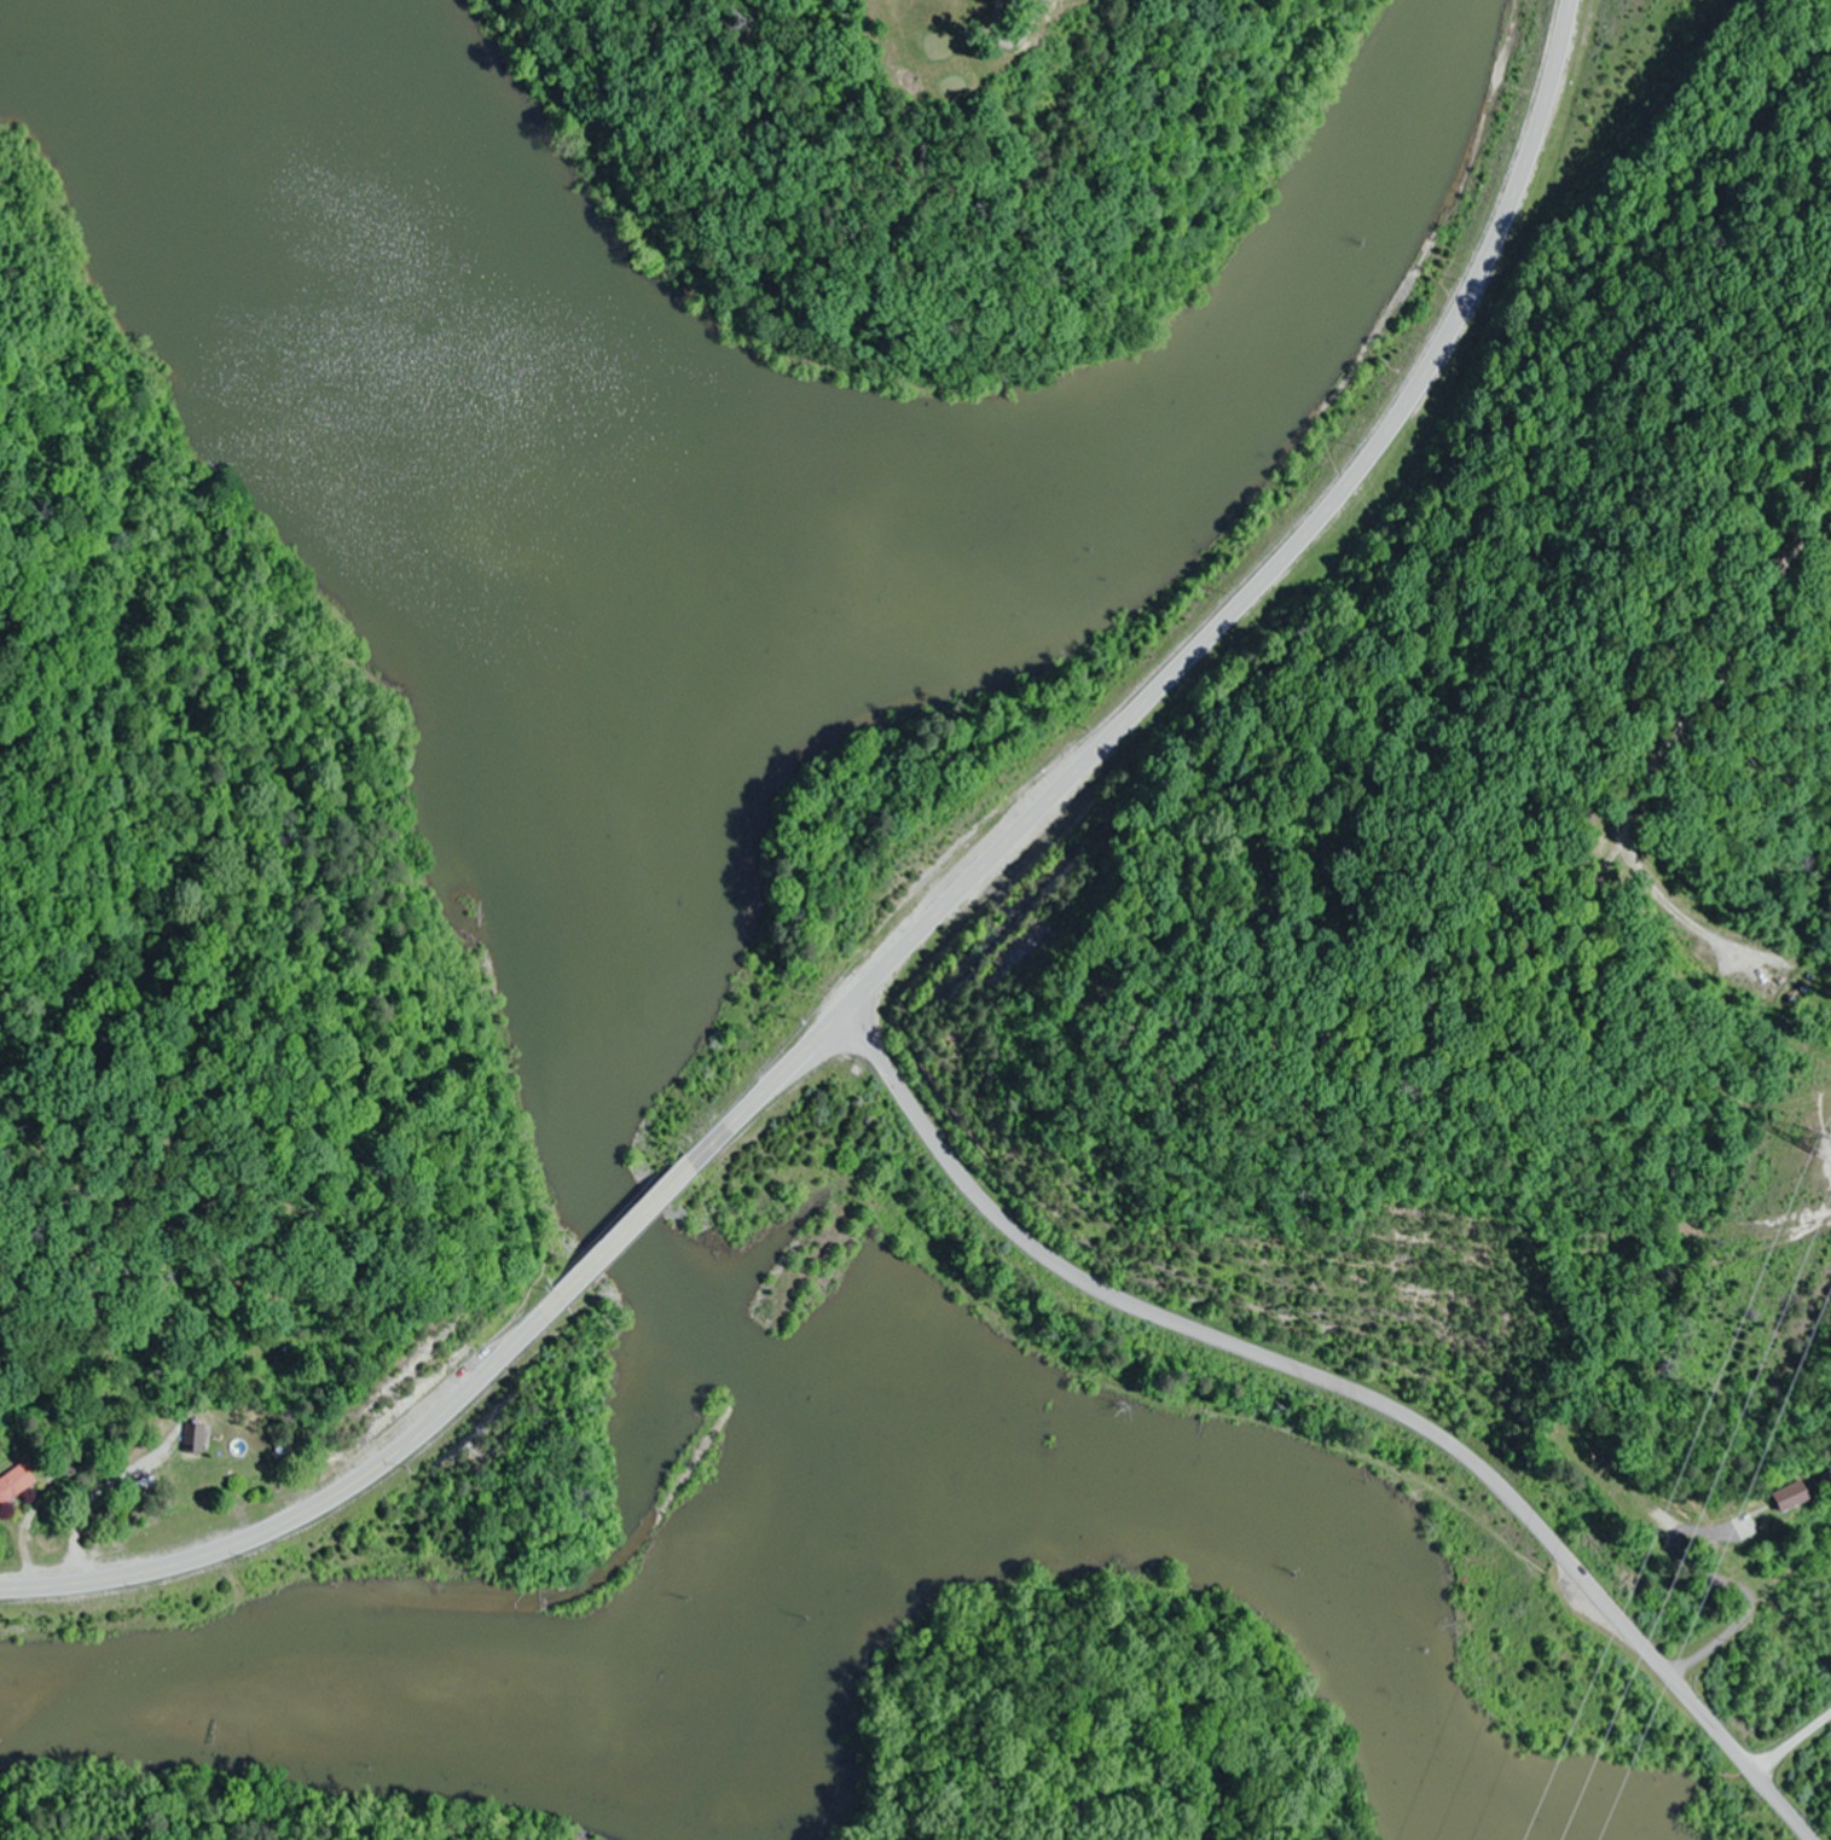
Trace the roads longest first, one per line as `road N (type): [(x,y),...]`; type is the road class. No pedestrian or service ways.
road 1 (secondary): [(691,1163),(1268,576),(1380,441),(1483,267),(1534,139),(1570,0)]
road 2 (residential): [(1805,1839),(1526,1519),(1458,1453),(1379,1405),(1116,1300),(1058,1266),(967,1189),(844,1010)]
road 3 (secondary): [(0,1589),(167,1567),(307,1511),(429,1427),(563,1294)]
road 4 (secondary): [(563,1294),(691,1163)]

